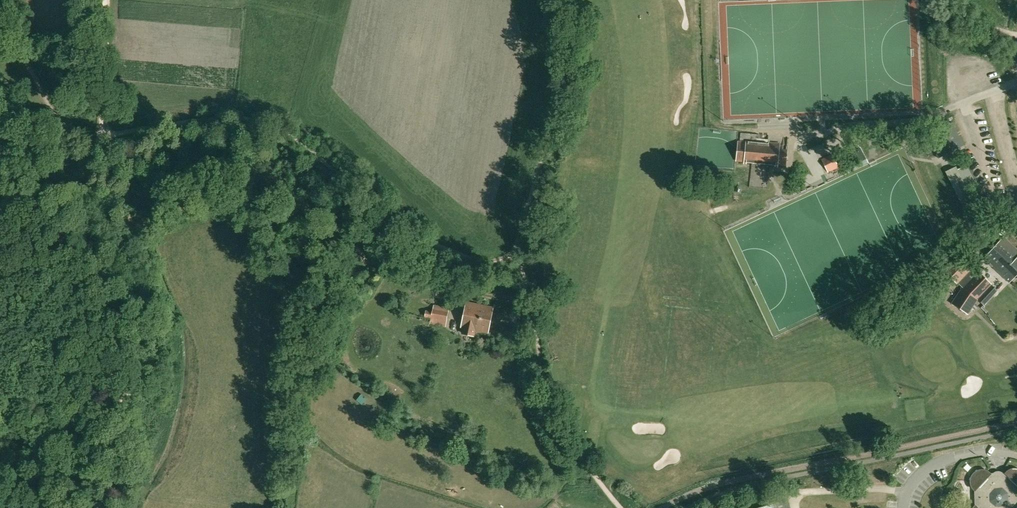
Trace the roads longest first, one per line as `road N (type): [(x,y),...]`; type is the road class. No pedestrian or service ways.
road 1 (track): [(103,497),(140,328),(118,236)]
road 2 (track): [(112,225),(91,172),(105,85),(106,0)]
road 3 (track): [(706,0),(713,124),(763,131)]

